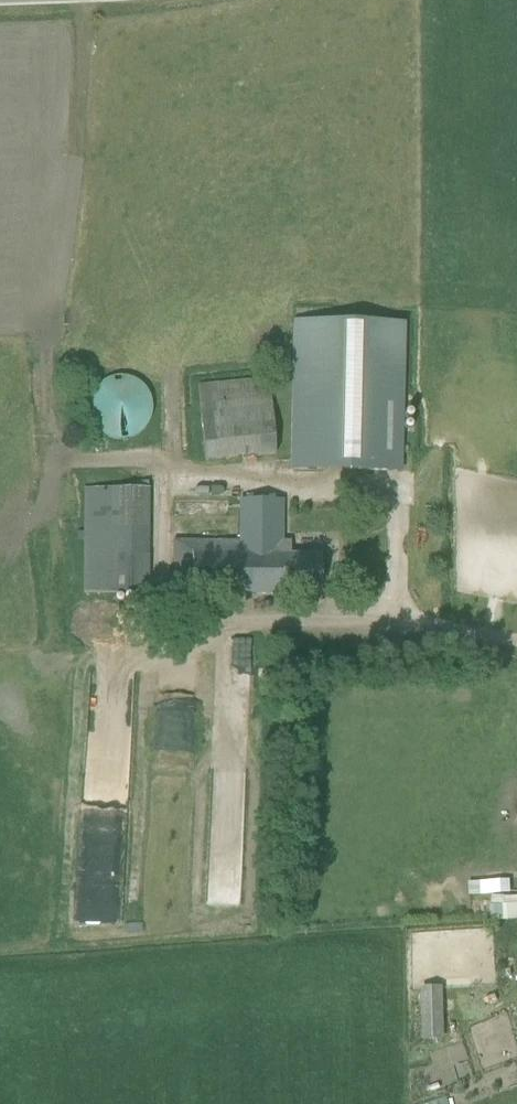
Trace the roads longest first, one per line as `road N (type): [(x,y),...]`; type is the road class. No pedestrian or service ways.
road 1 (residential): [(516,645),(420,630),(74,622)]

